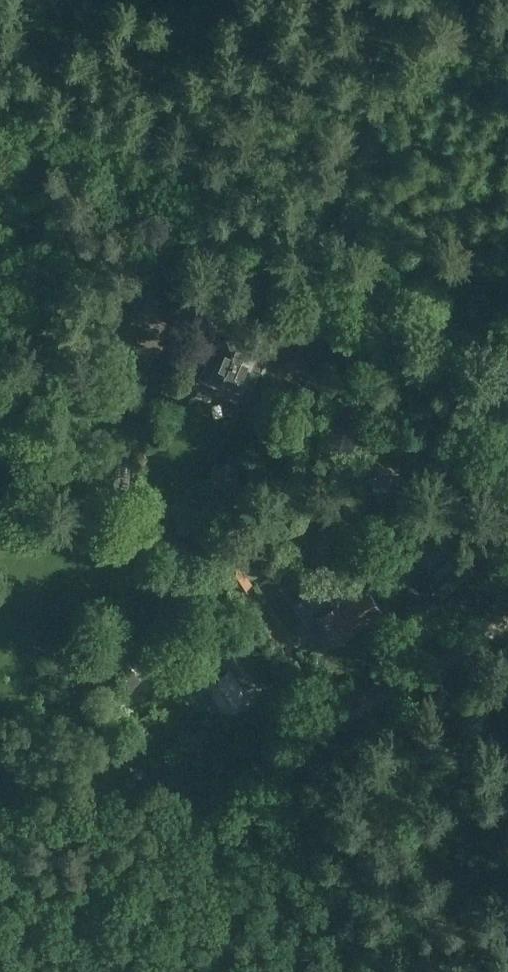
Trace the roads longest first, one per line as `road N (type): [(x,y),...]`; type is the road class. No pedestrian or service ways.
road 1 (track): [(0,115),(92,143),(244,250),(507,354)]
road 2 (track): [(85,890),(507,633)]

